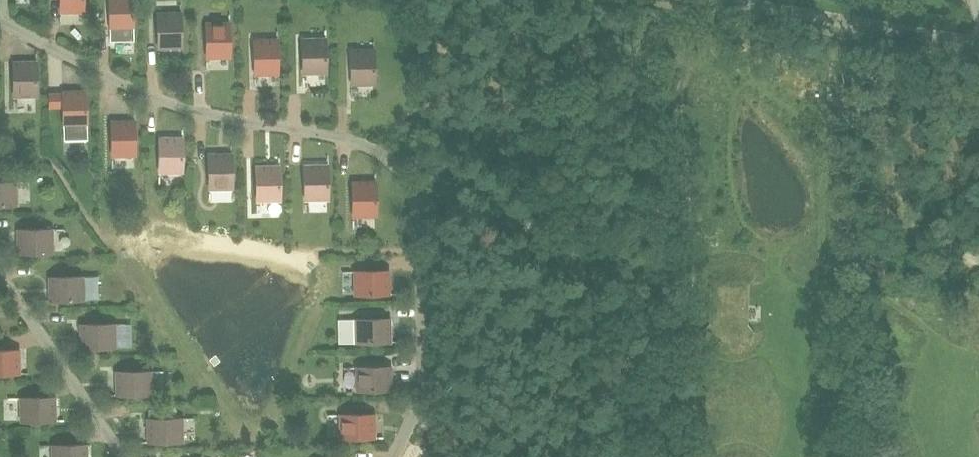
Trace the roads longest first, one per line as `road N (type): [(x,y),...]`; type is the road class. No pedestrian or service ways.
road 1 (residential): [(399,456),(428,395),(433,364),(423,222),(404,191),(351,143),(231,127),(149,101),(0,33)]
road 2 (unclassified): [(978,42),(716,0)]
road 3 (residential): [(0,283),(128,456)]

